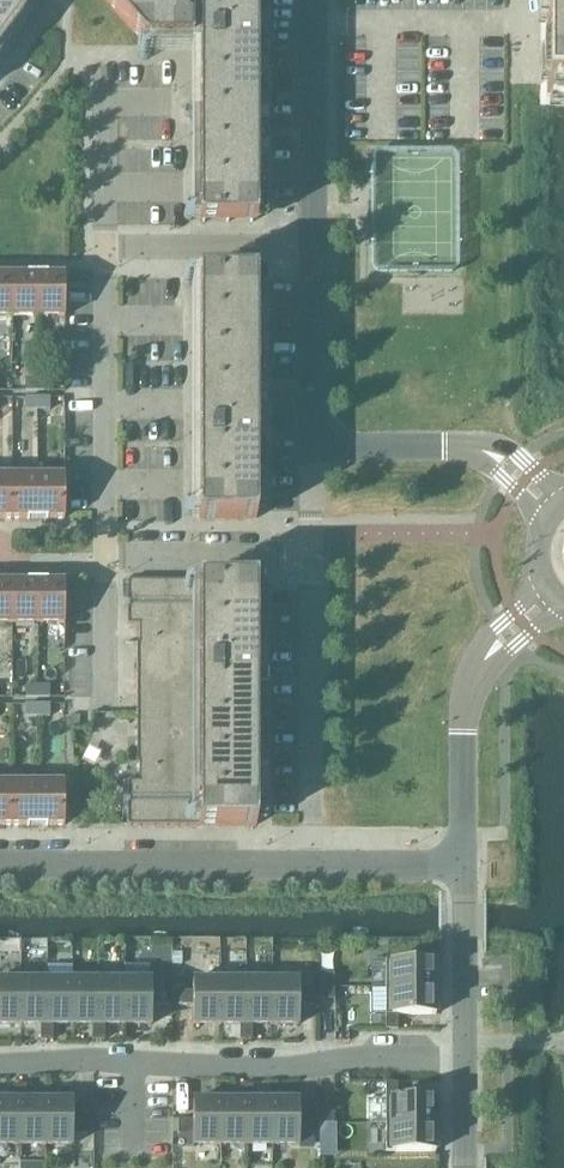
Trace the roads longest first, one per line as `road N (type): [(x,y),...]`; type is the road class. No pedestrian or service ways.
road 1 (residential): [(466,1063),(363,1058),(258,1067),(0,1066)]
road 2 (residential): [(312,868),(314,446)]
road 3 (residential): [(0,866),(312,868)]
road 4 (residential): [(315,252),(315,0)]
road 5 (residential): [(103,251),(315,252)]
road 6 (residential): [(482,667),(469,704),(467,868)]
road 7 (residential): [(467,868),(466,1063)]
road 8 (residential): [(314,446),(315,252)]
road 9 (residential): [(486,452),(314,446)]
road 10 (residential): [(312,868),(467,868)]

